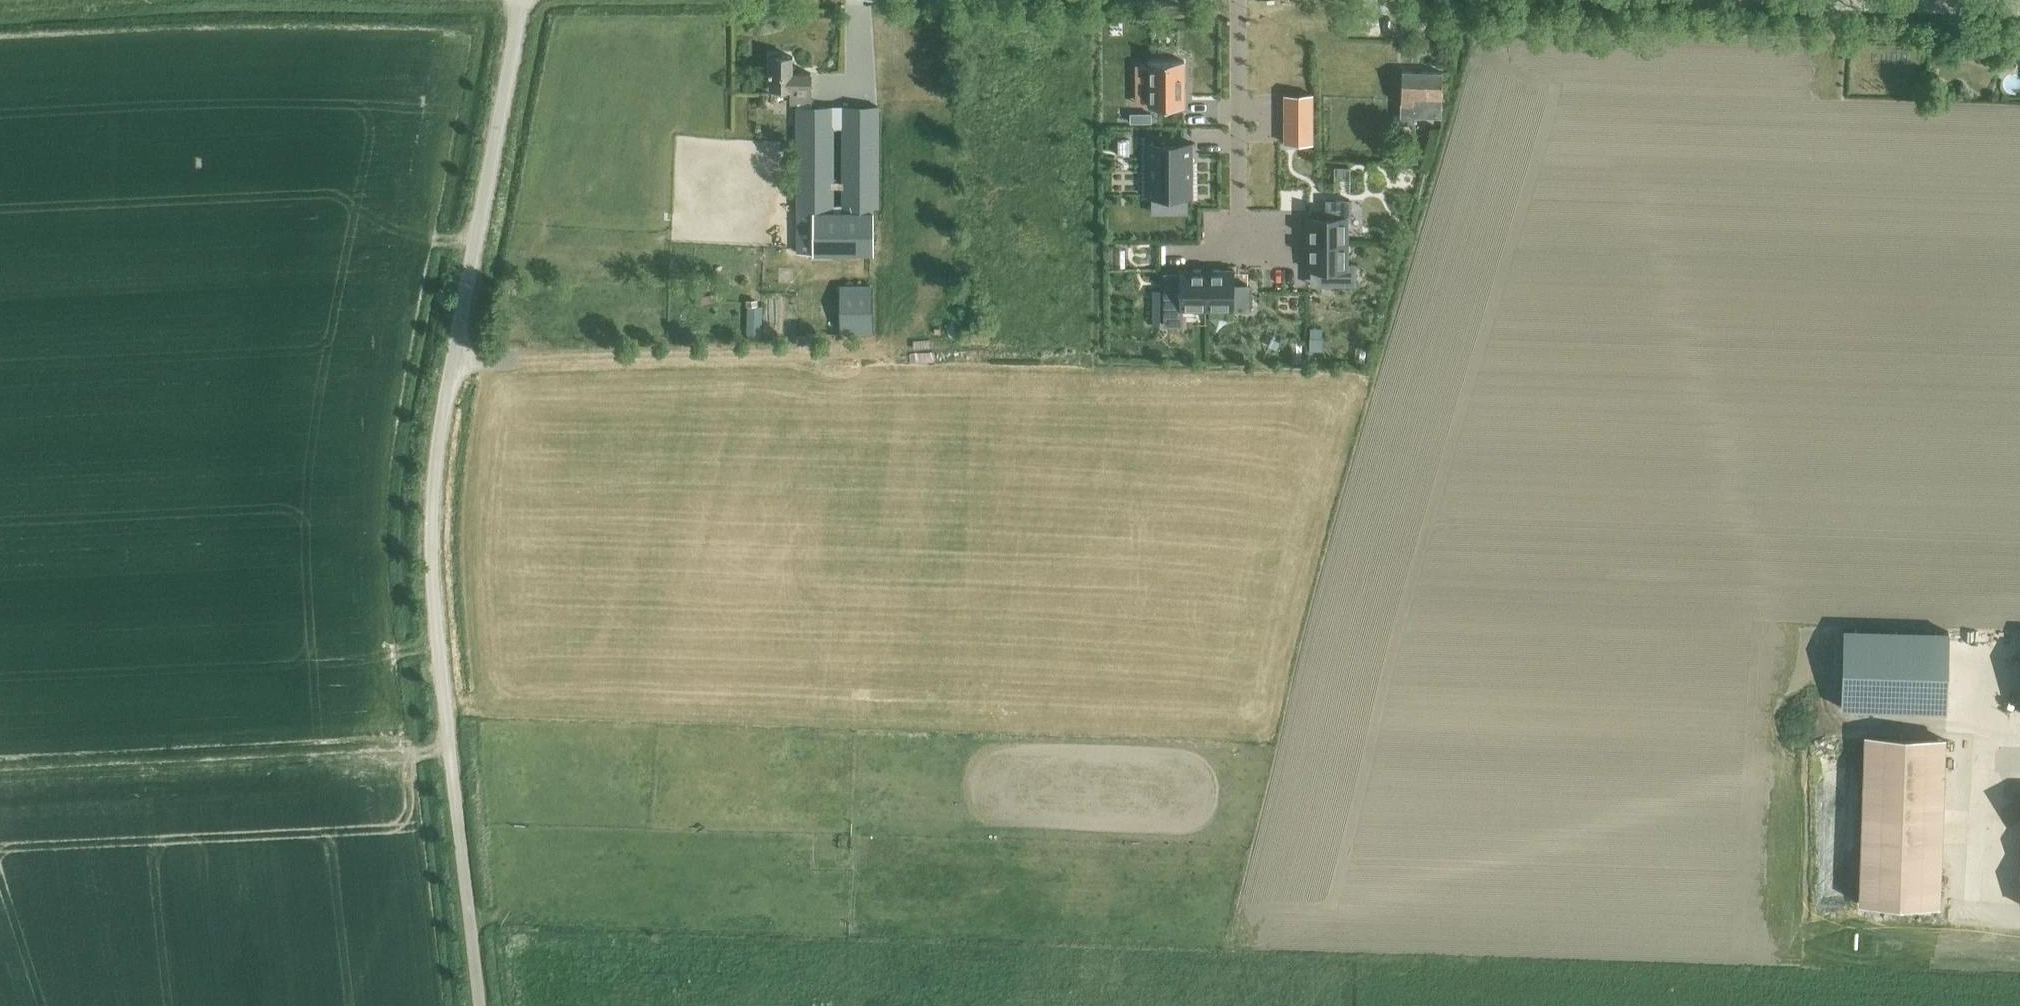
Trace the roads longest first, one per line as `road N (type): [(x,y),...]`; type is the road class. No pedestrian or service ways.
road 1 (unclassified): [(481,1005),(431,571),(431,469),(519,0)]
road 2 (tertiary): [(1859,0),(2019,6)]

